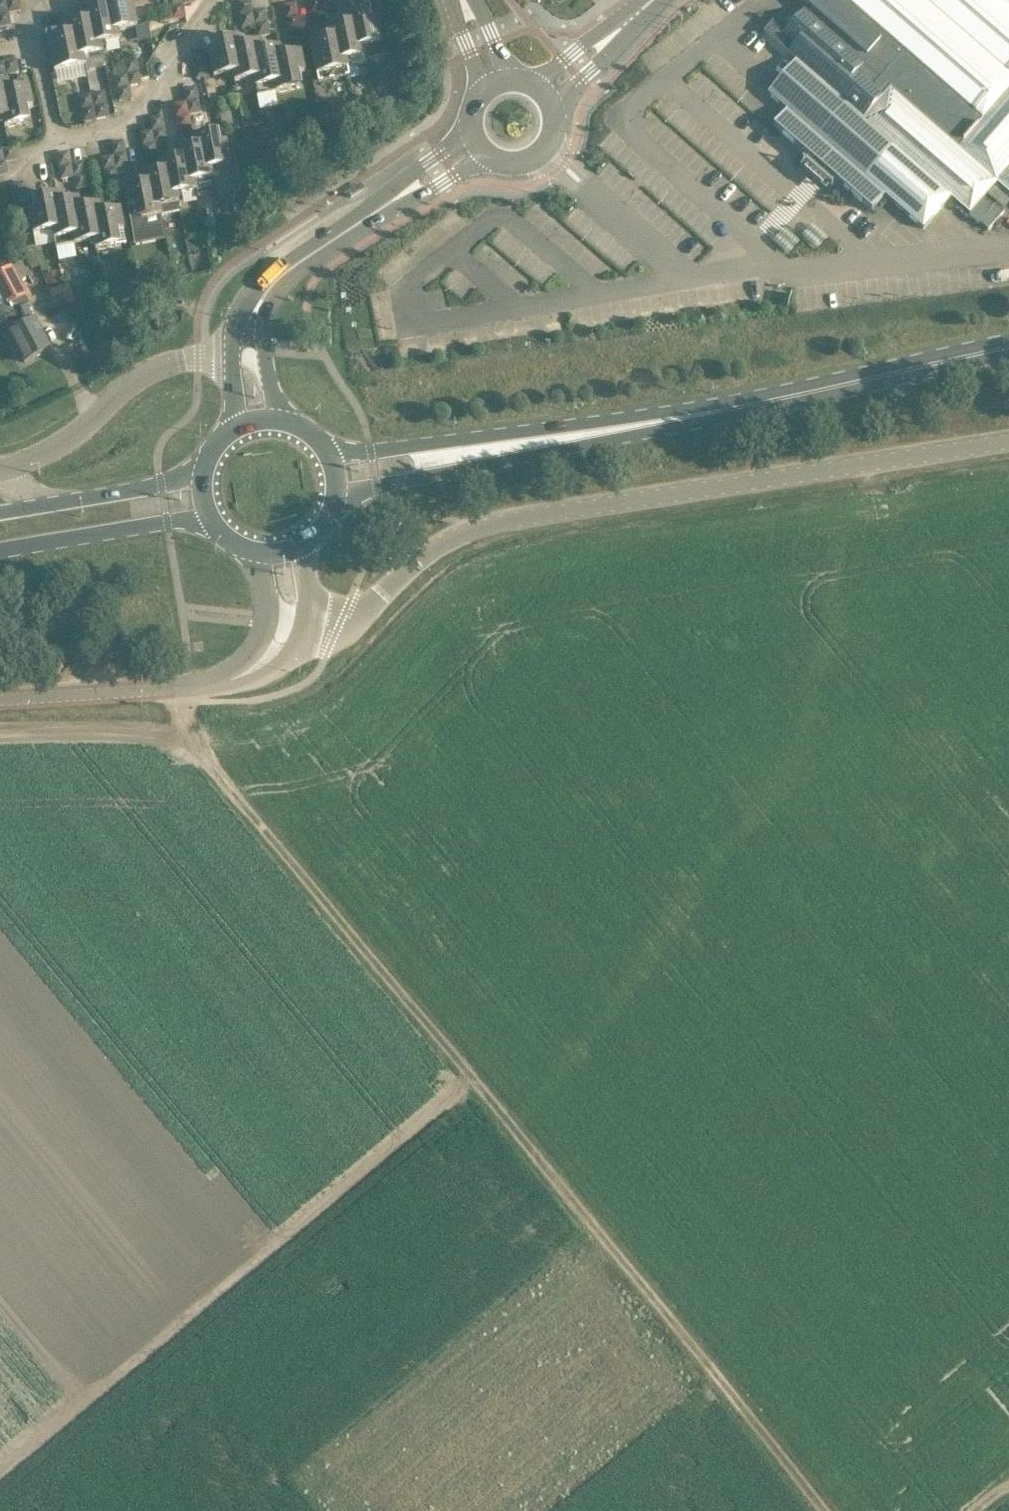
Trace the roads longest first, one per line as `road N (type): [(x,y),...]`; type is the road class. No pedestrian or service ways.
road 1 (track): [(832,1510),(247,805),(201,743),(185,691)]
road 2 (unclassified): [(307,627),(350,622),(424,557),(475,529),(1008,442)]
road 3 (primary): [(482,452),(795,397),(1008,348)]
road 4 (unclassified): [(0,469),(64,443),(140,380),(250,349)]
road 5 (tertiary): [(0,700),(185,691),(259,664)]
road 6 (residential): [(57,141),(127,127),(217,0)]
road 7 (secondary): [(250,349),(257,312),(282,275),(400,197)]
road 8 (primary): [(0,551),(207,522)]
road 9 (primary): [(201,474),(47,509)]
road 10 (primary): [(335,503),(482,452)]
road 11 (primary): [(482,452),(328,456)]

